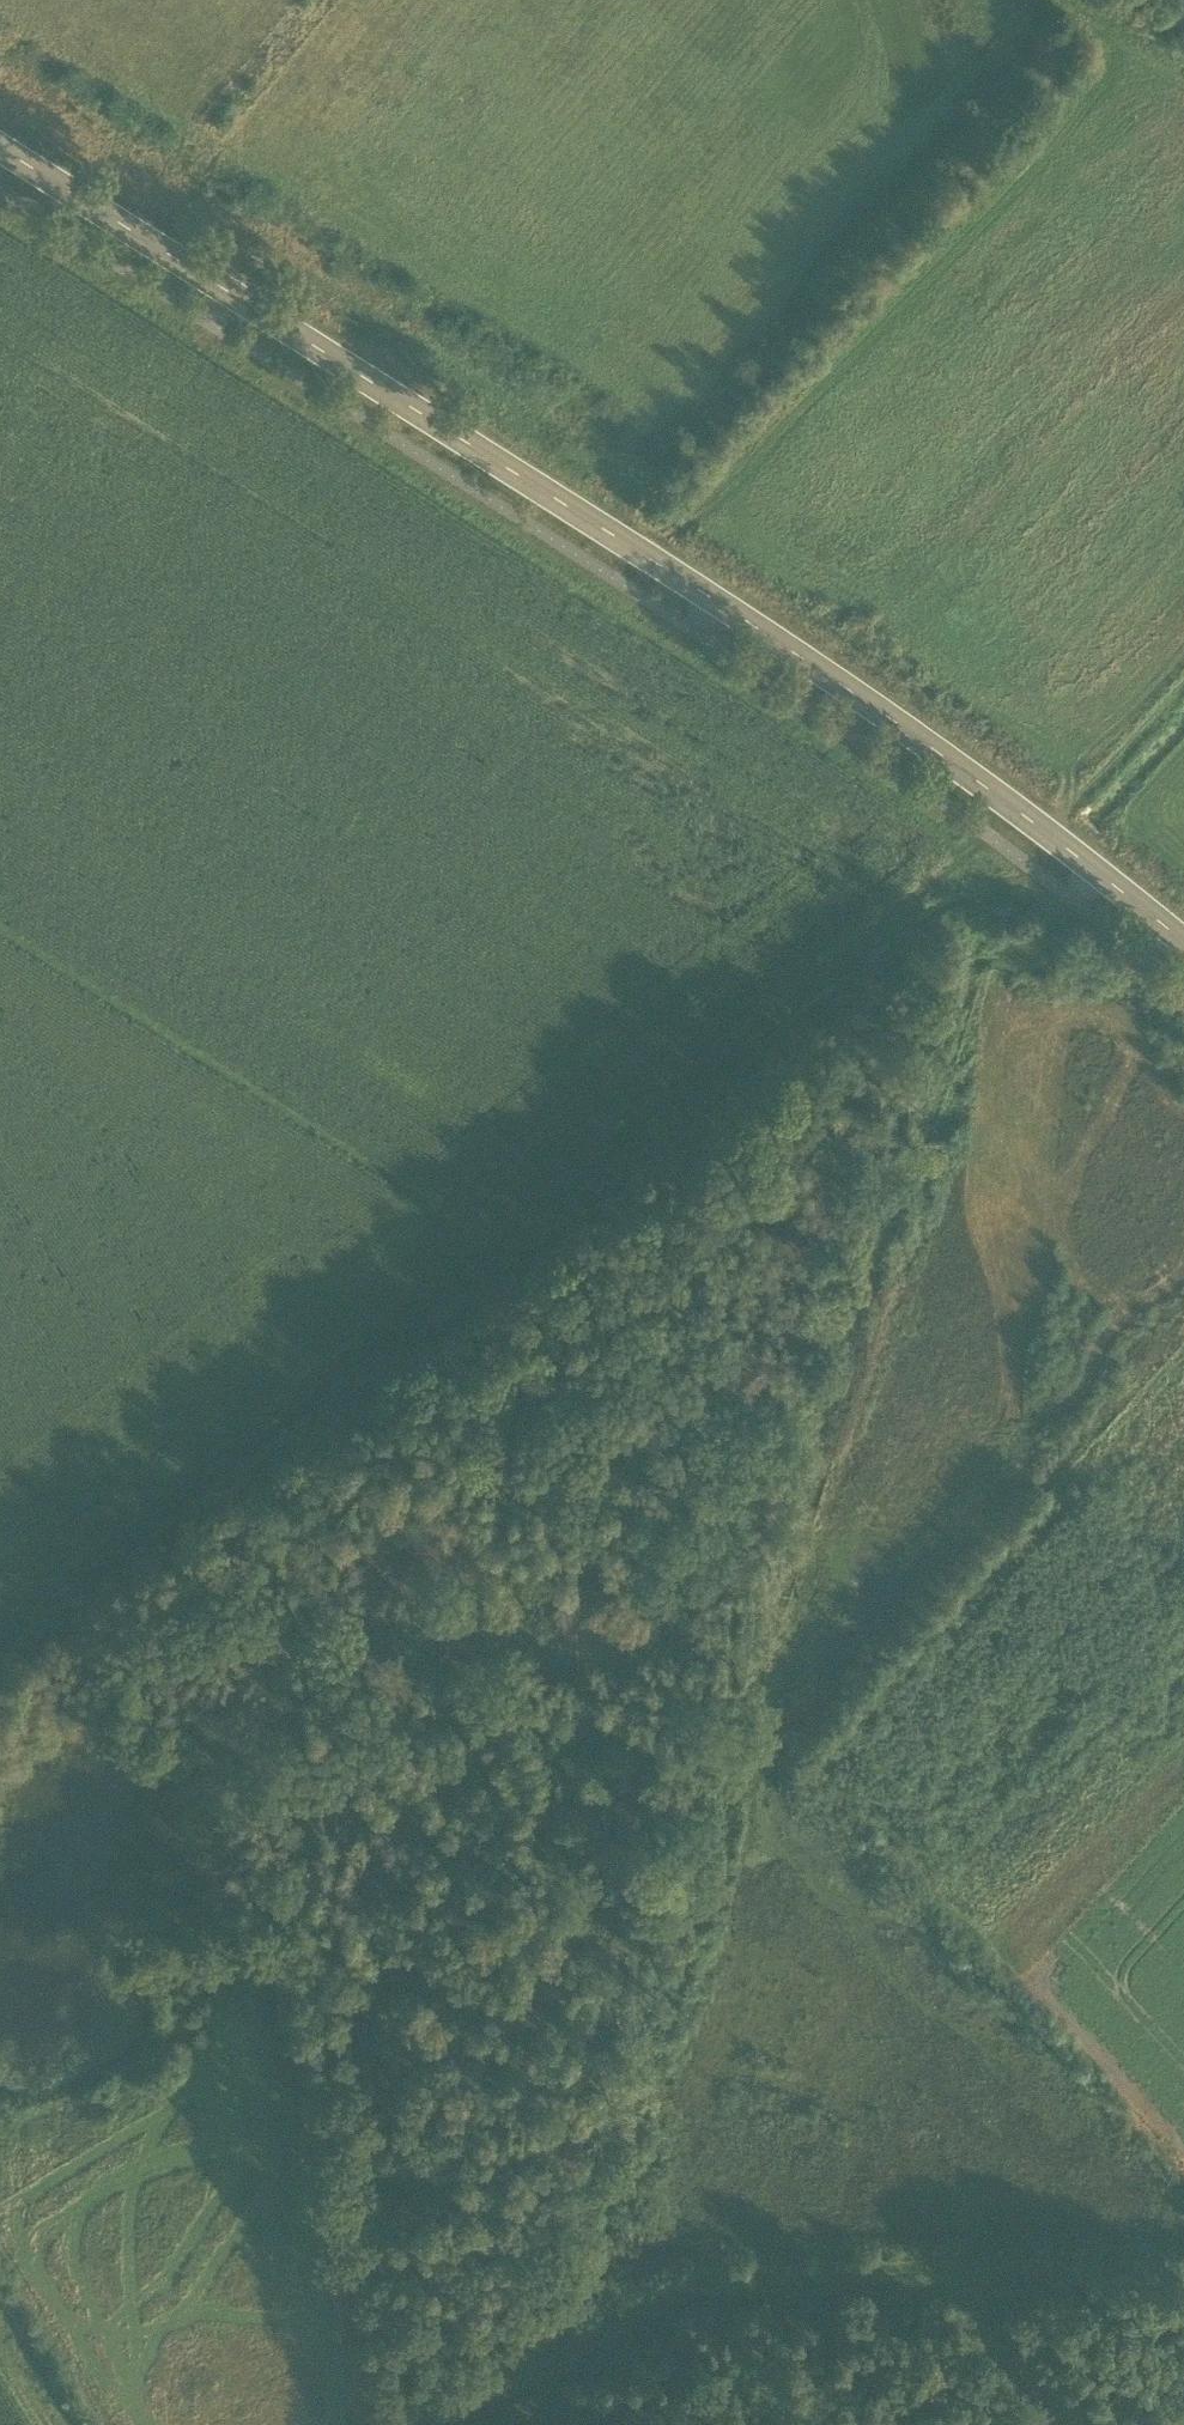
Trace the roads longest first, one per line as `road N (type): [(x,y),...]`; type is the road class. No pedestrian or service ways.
road 1 (secondary): [(1183,934),(921,737),(0,145)]
road 2 (track): [(640,556),(1112,39)]

